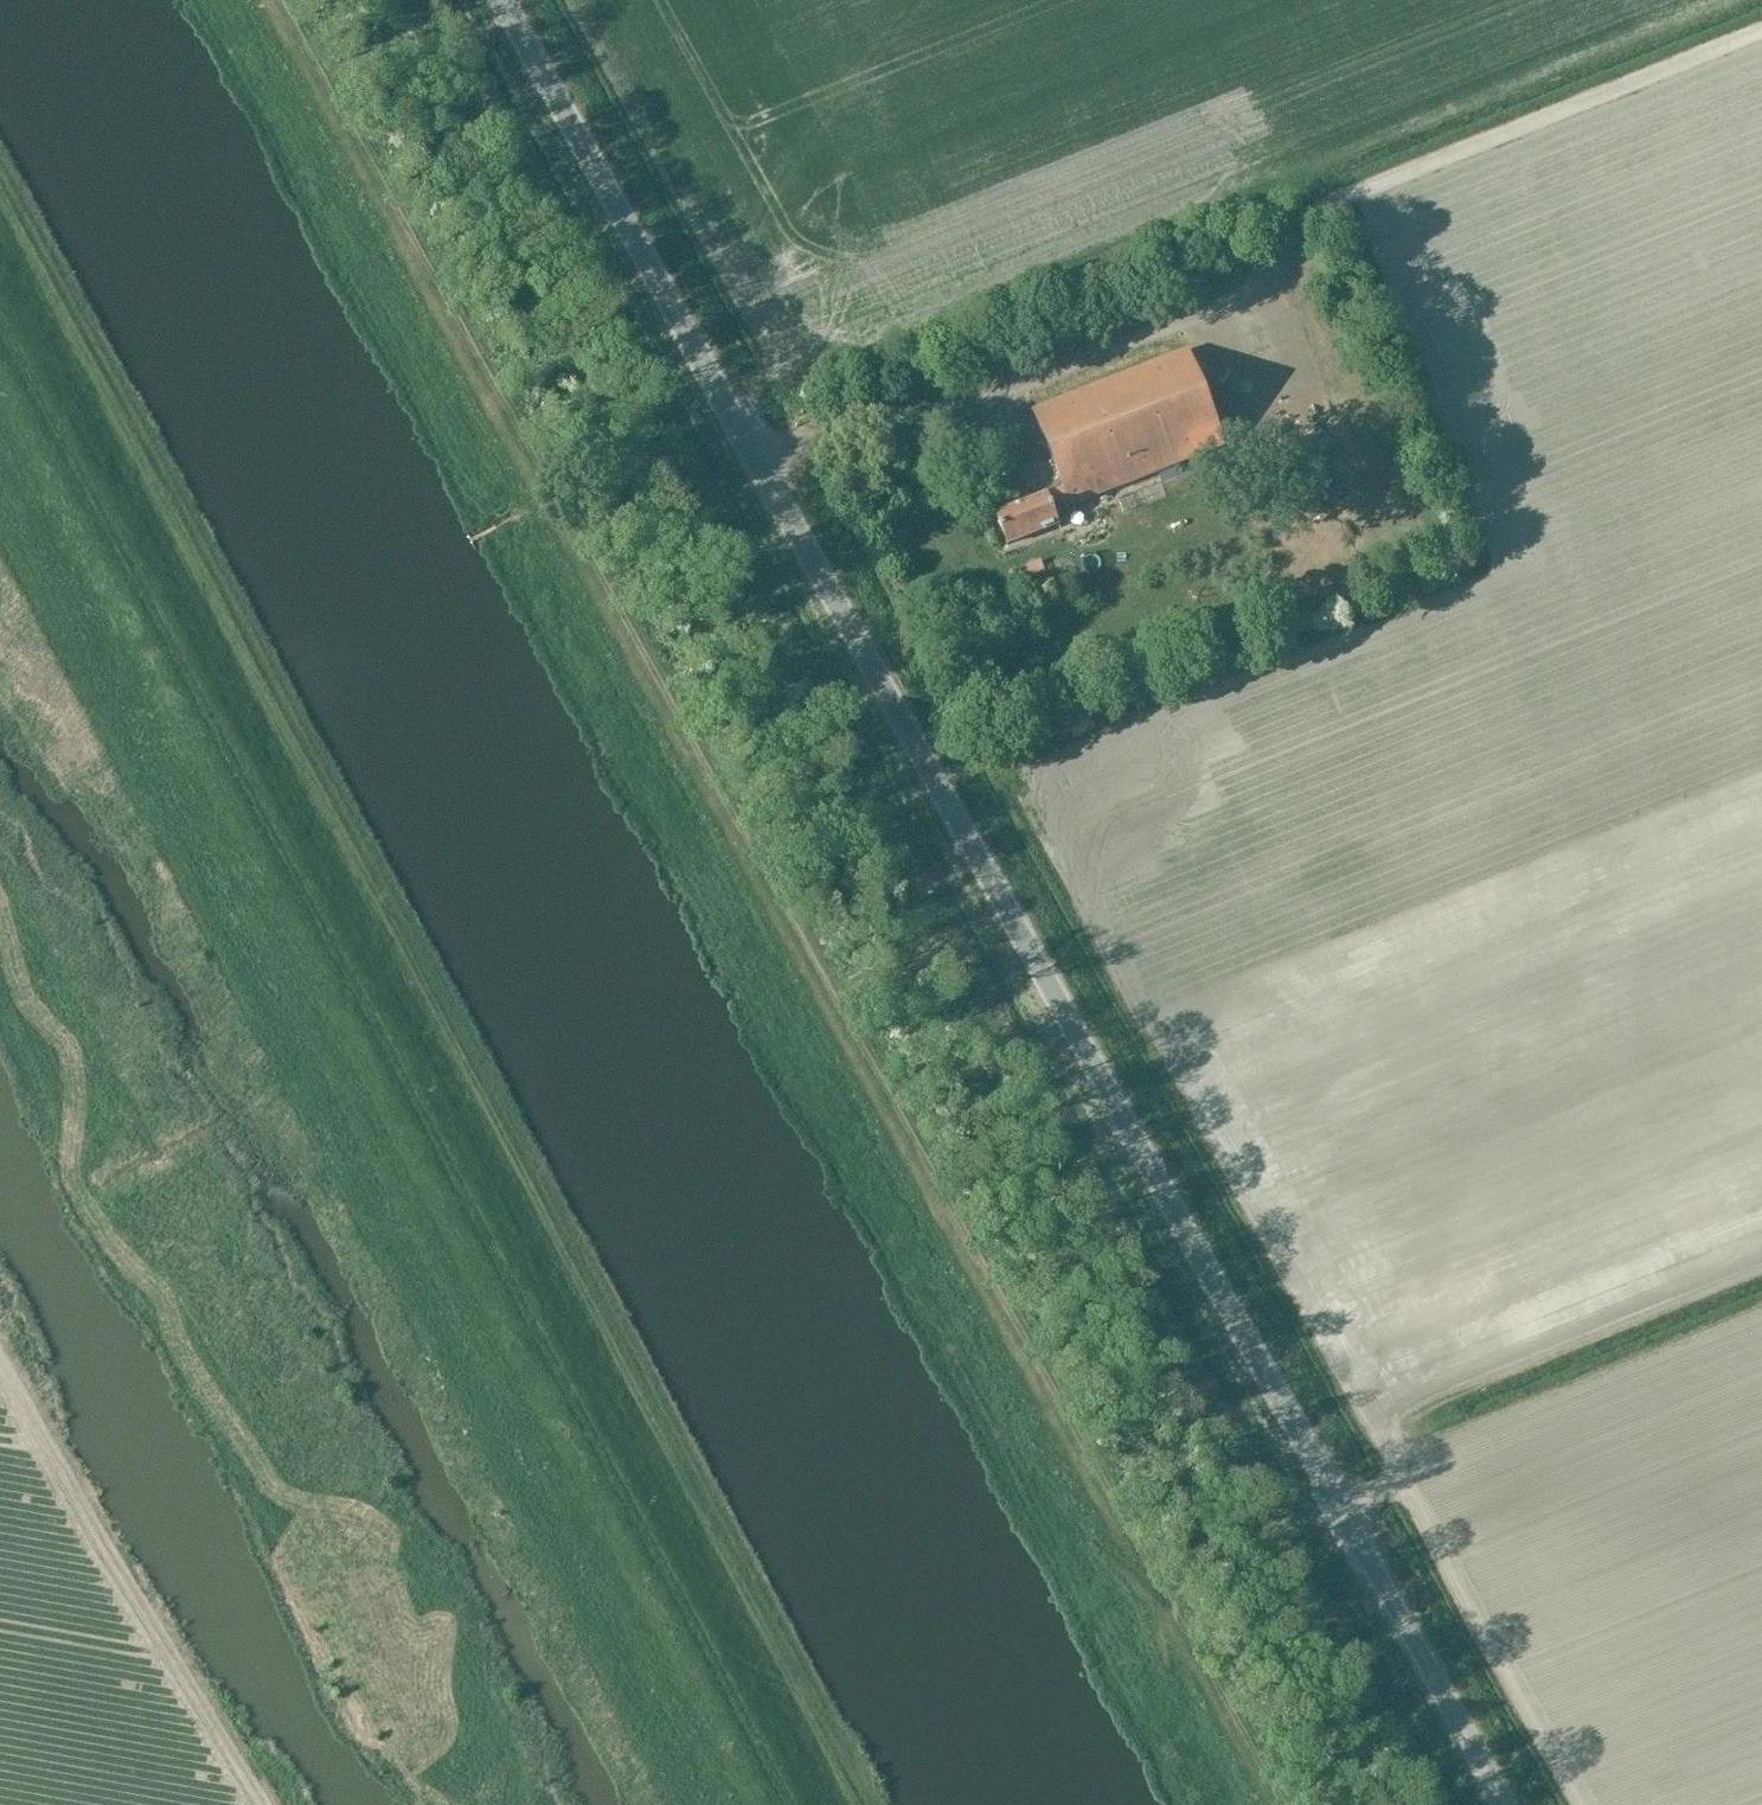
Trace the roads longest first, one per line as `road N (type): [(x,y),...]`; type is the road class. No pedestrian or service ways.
road 1 (unclassified): [(1504,1804),(501,0)]
road 2 (track): [(1312,206),(1761,27)]

